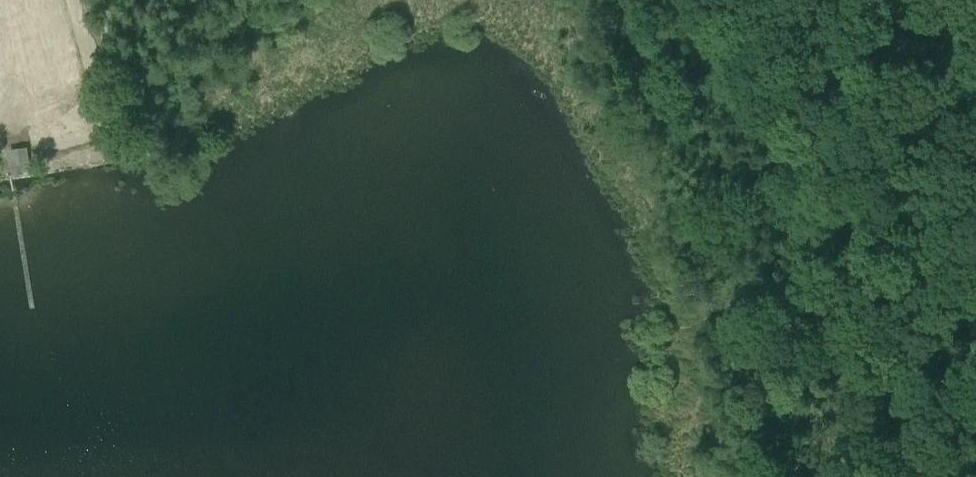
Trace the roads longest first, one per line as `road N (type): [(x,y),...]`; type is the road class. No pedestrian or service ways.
road 1 (track): [(975,181),(864,0)]

